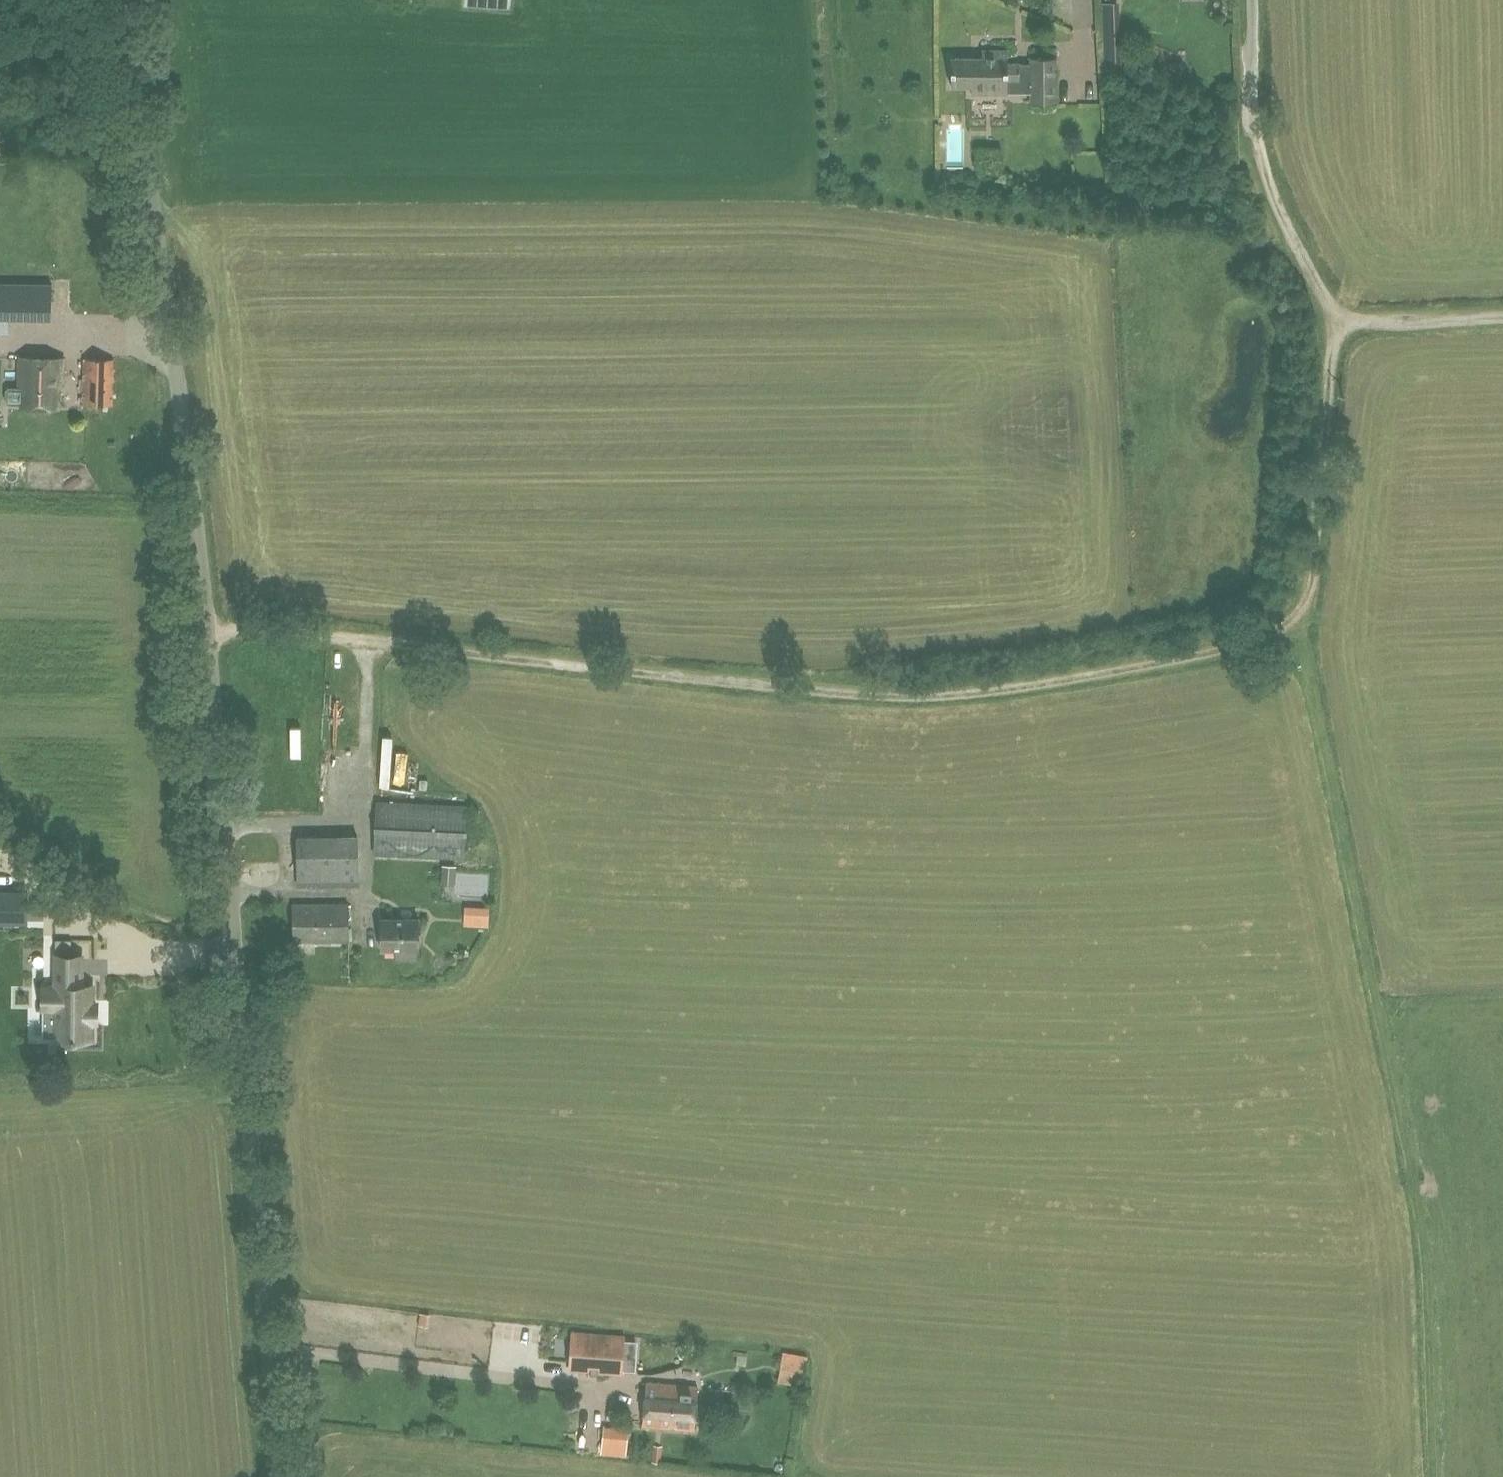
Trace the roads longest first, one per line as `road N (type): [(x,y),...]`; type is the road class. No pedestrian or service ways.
road 1 (unclassified): [(276,1476),(208,624),(123,0)]
road 2 (track): [(1298,614),(1270,635),(1220,651),(922,696),(756,685),(208,624)]
road 3 (track): [(1423,1476),(1407,1197),(1379,1121),(1298,614)]
road 4 (track): [(1332,328),(1310,580),(1298,614)]
road 5 (track): [(1253,118),(1332,328)]
road 6 (track): [(1332,328),(1502,321)]

